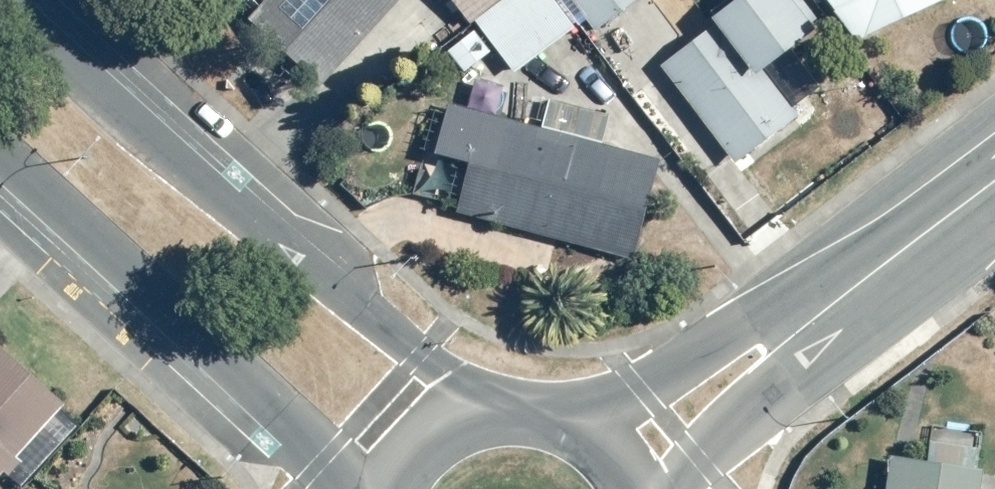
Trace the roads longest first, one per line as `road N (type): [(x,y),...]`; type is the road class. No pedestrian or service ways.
road 1 (secondary): [(0,5),(482,410)]
road 2 (secondary): [(352,488),(0,159)]
road 3 (tertiary): [(586,428),(745,323),(831,303)]
road 4 (tertiary): [(831,303),(782,386),(668,488)]
road 5 (tertiary): [(994,180),(831,303)]
road 6 (secondary): [(387,488),(414,449),(482,410)]

